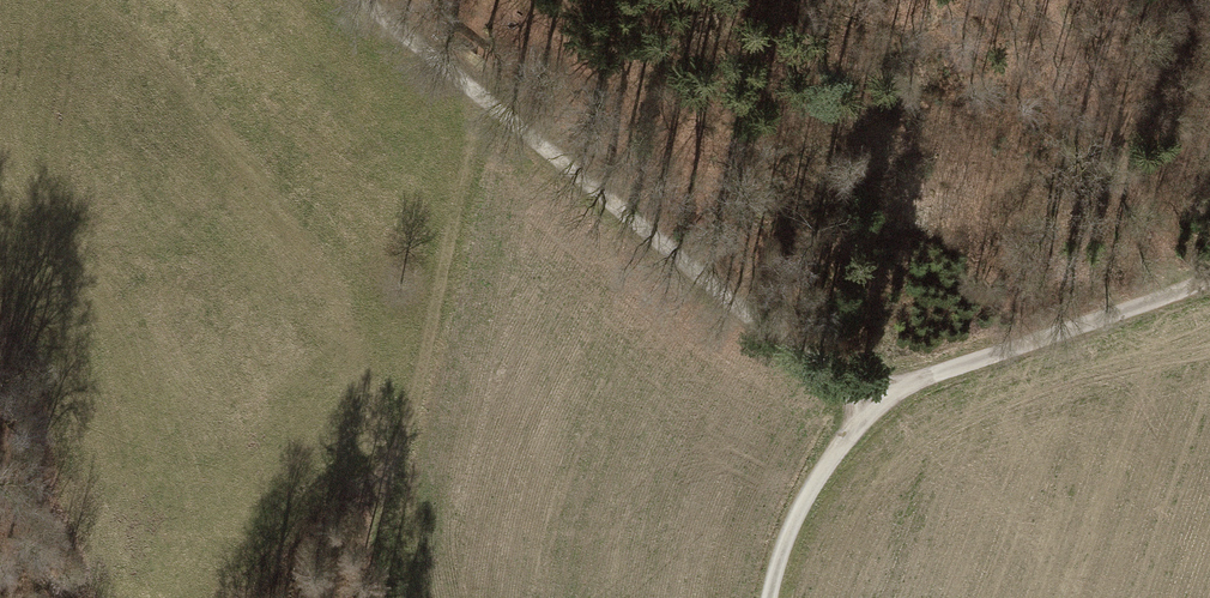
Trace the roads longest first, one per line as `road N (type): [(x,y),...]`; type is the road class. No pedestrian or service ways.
road 1 (track): [(865,389),(791,353),(357,0)]
road 2 (track): [(467,93),(393,468),(281,543),(256,597)]
road 3 (track): [(1209,269),(1140,308),(865,389)]
road 4 (track): [(865,389),(784,548),(774,597)]

